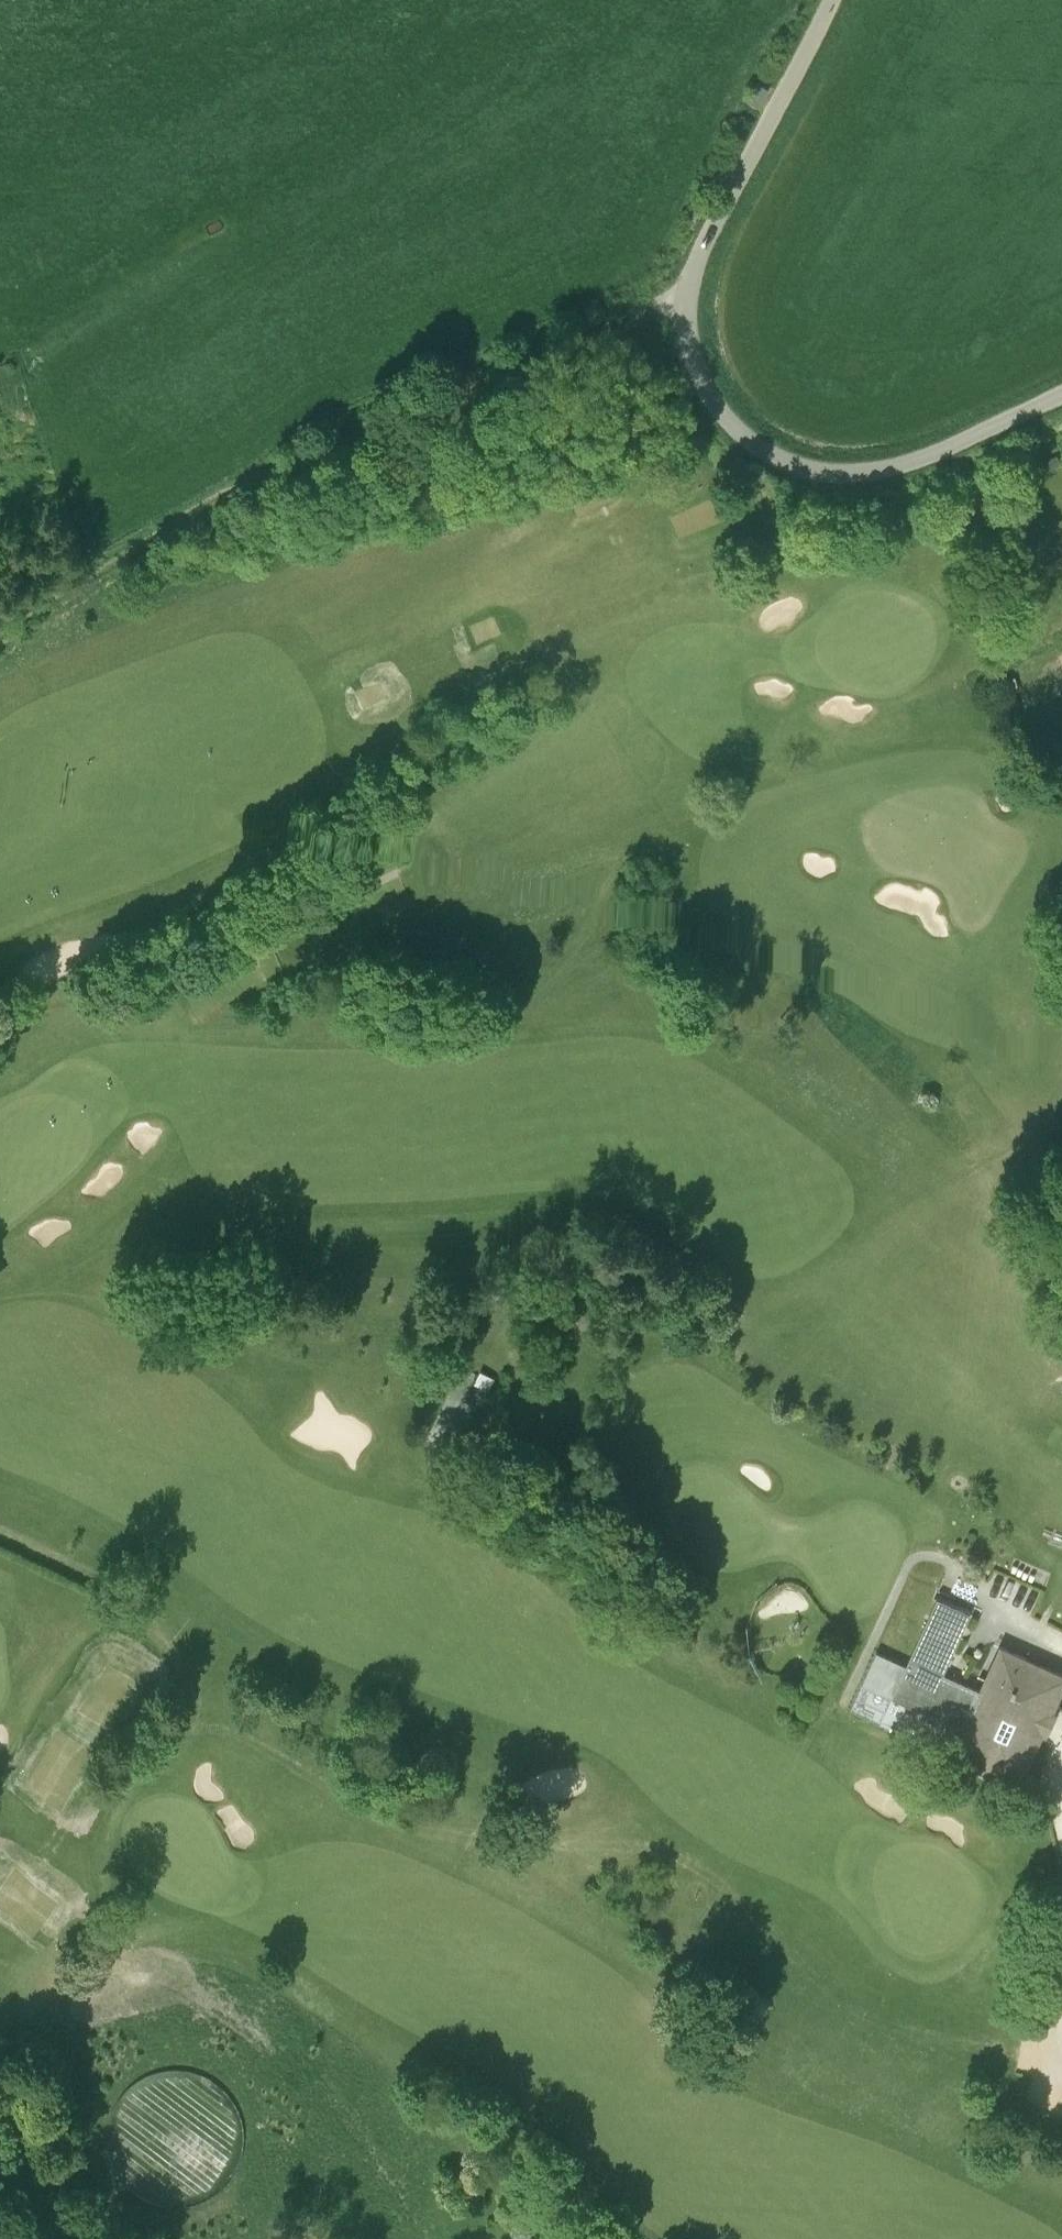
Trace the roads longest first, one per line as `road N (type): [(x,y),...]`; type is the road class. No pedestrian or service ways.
road 1 (unclassified): [(1061,392),(945,450),(849,471),(750,433),(713,394),(690,343),(688,288),(829,0)]

